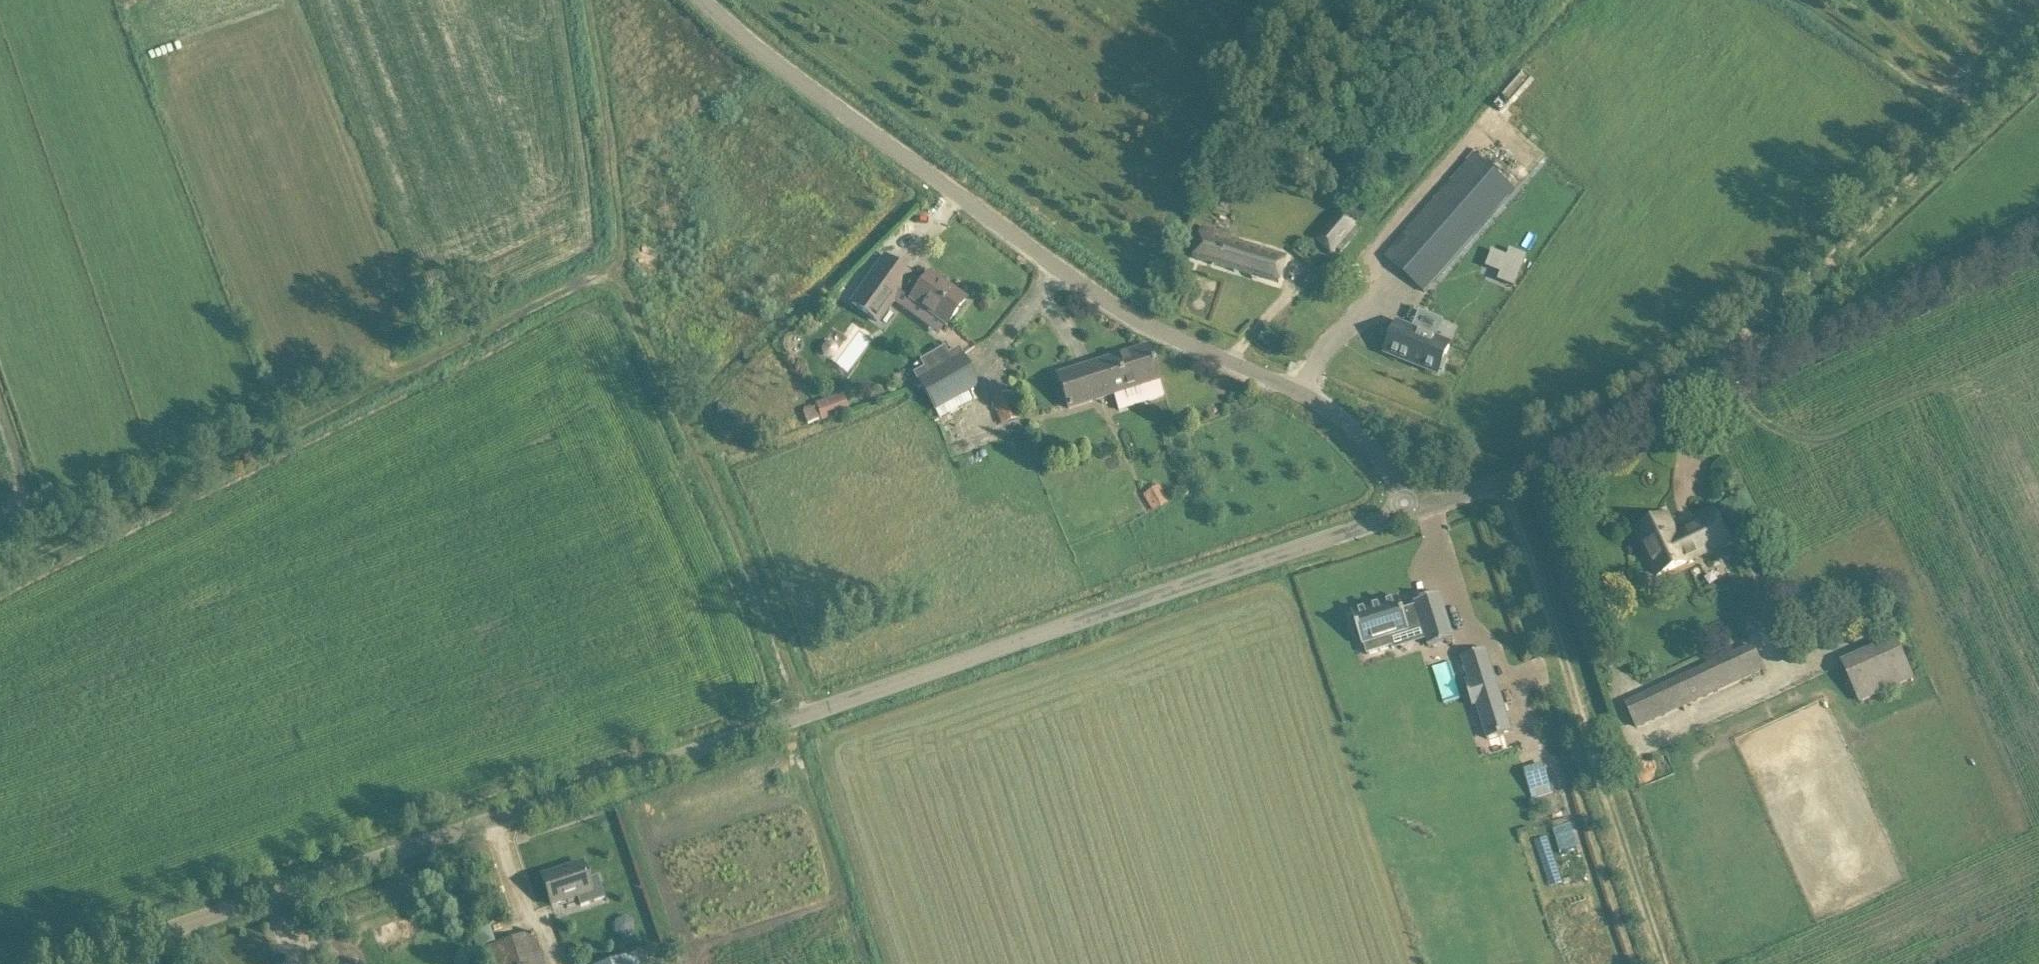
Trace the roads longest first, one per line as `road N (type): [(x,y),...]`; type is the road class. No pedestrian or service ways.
road 1 (unclassified): [(38,963),(1401,498)]
road 2 (unclassified): [(1401,498),(1368,440),(1293,378),(1063,285),(710,0)]
road 3 (unclassified): [(1401,498),(1509,462),(2038,219)]
road 4 (track): [(1665,963),(1509,462)]
road 5 (track): [(802,697),(729,520),(598,262)]
road 6 (track): [(1765,345),(1767,300),(2038,54)]

